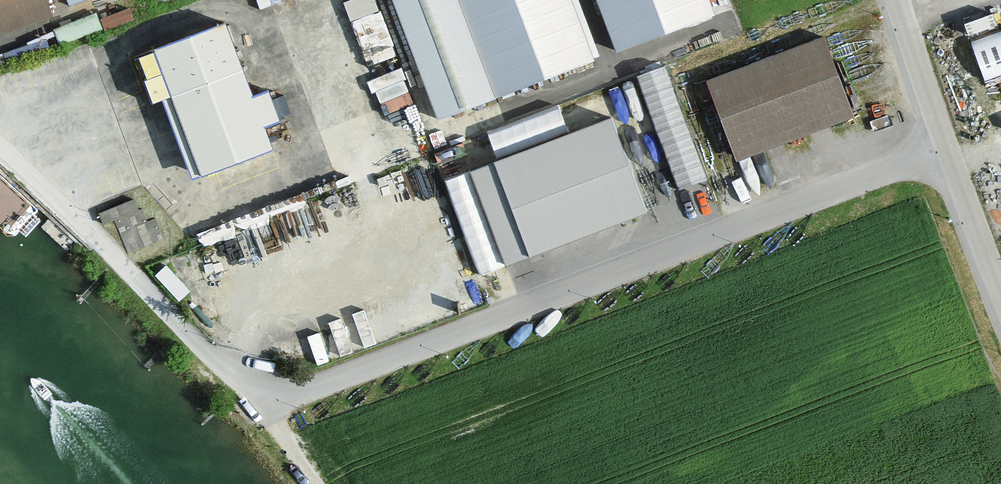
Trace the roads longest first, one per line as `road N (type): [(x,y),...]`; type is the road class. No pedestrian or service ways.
road 1 (unclassified): [(938,156),(268,407)]
road 2 (unclassified): [(0,163),(268,407)]
road 3 (unclassified): [(938,156),(1000,310)]
road 4 (unclassified): [(896,0),(938,156)]

